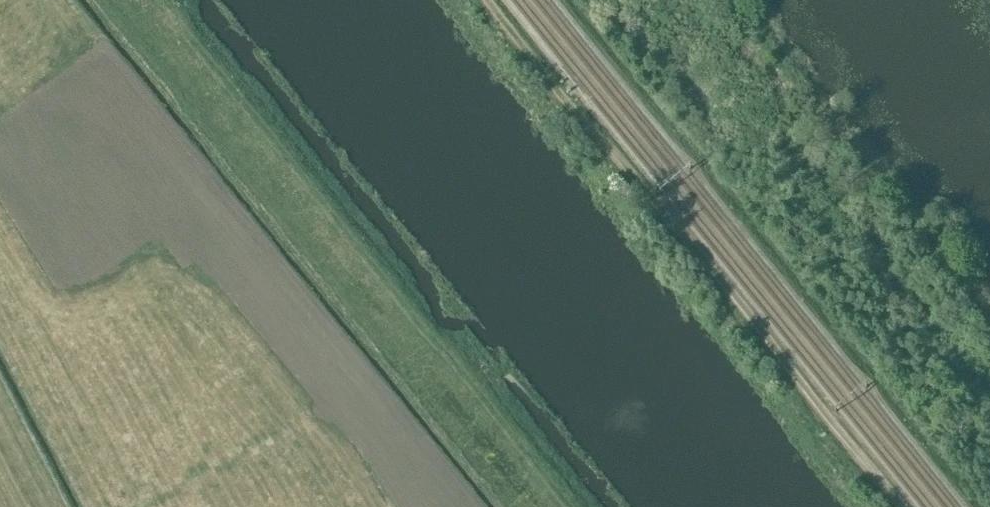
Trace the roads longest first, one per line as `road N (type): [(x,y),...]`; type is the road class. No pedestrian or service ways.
road 1 (track): [(901,506),(703,256),(485,0)]

